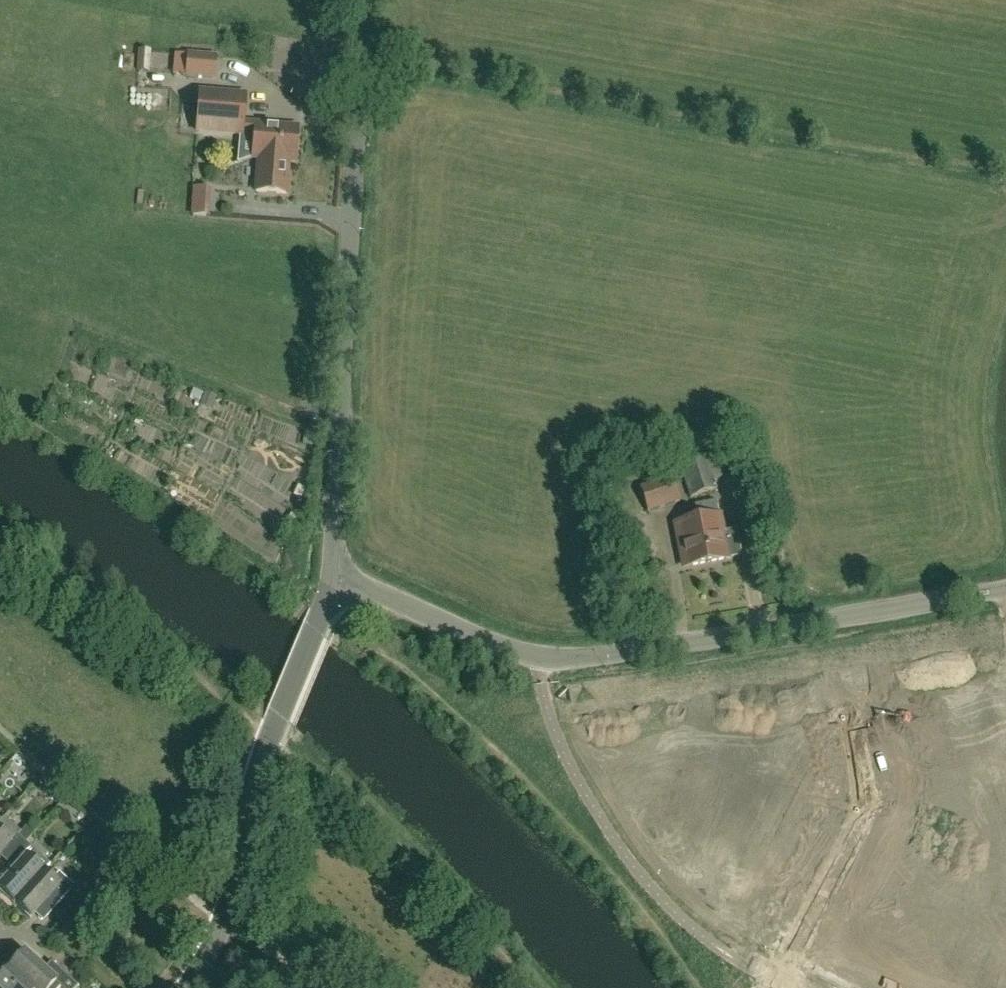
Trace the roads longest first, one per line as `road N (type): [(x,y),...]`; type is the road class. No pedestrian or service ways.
road 1 (unclassified): [(336,576),(524,657),(562,664),(1005,591)]
road 2 (unclassified): [(336,576),(352,0)]
road 3 (unclassified): [(189,987),(217,941),(247,810),(336,576)]

